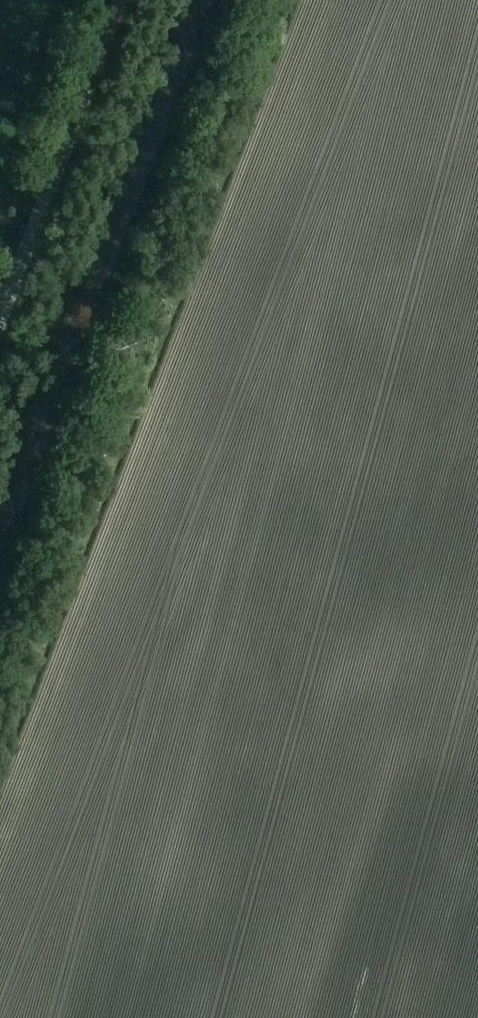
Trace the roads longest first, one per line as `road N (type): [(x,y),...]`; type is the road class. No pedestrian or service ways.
road 1 (track): [(0,595),(224,0)]
road 2 (tertiary): [(0,314),(119,0)]

